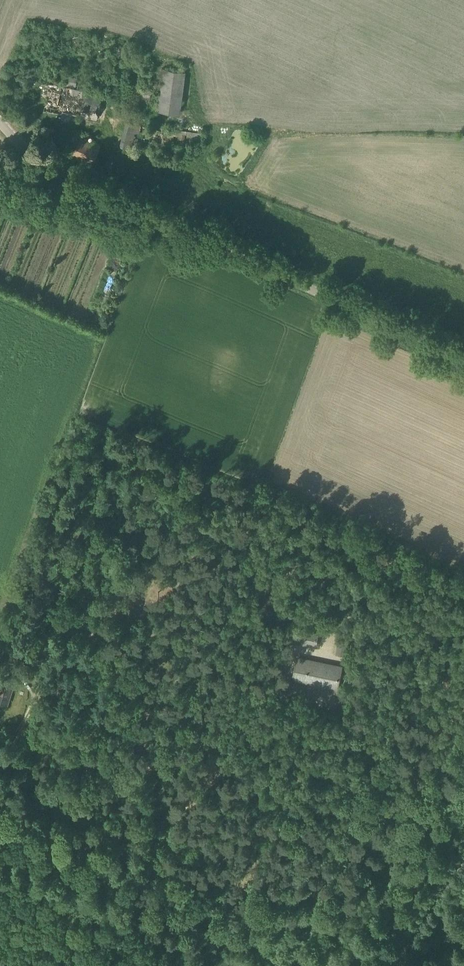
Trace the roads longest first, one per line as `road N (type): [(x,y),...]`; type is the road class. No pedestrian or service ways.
road 1 (unclassified): [(463,360),(138,209),(49,162),(0,117)]
road 2 (track): [(123,883),(201,789),(217,734),(286,621),(402,552)]
road 3 (unclassified): [(340,965),(0,838)]
road 4 (unclassified): [(463,852),(389,962),(378,965)]

